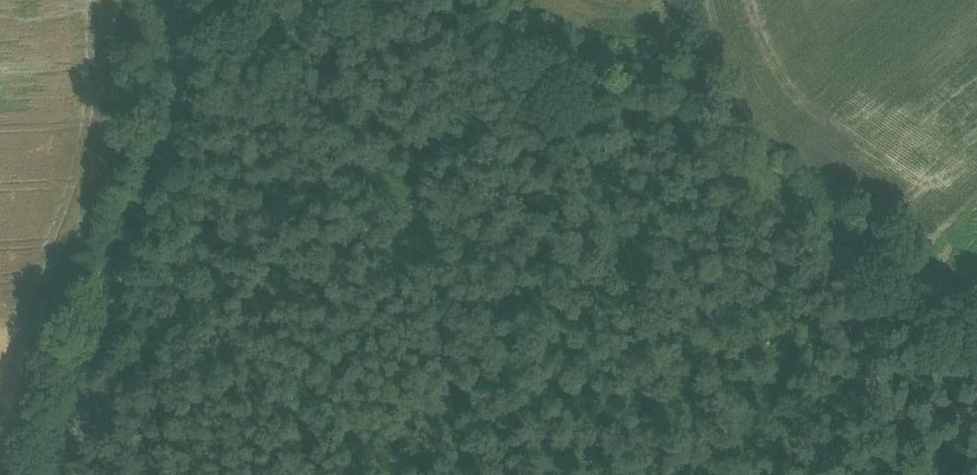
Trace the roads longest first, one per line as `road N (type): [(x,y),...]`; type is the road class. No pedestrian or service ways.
road 1 (track): [(24,474),(66,281),(137,46),(135,0)]

